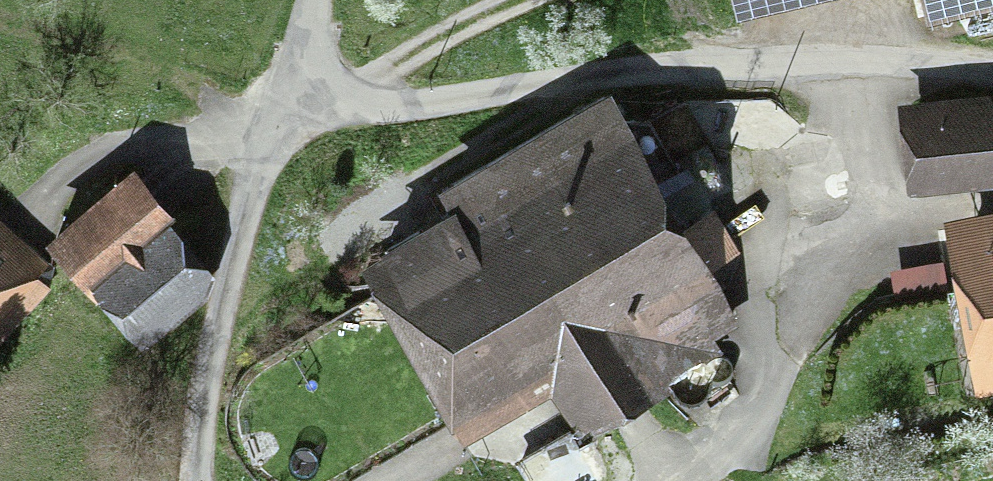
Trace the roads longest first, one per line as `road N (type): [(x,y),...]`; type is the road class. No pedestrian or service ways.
road 1 (track): [(286,108),(412,103),(715,64),(865,61),(992,70)]
road 2 (track): [(286,108),(228,282),(196,480)]
road 3 (track): [(0,20),(235,100),(286,108)]

